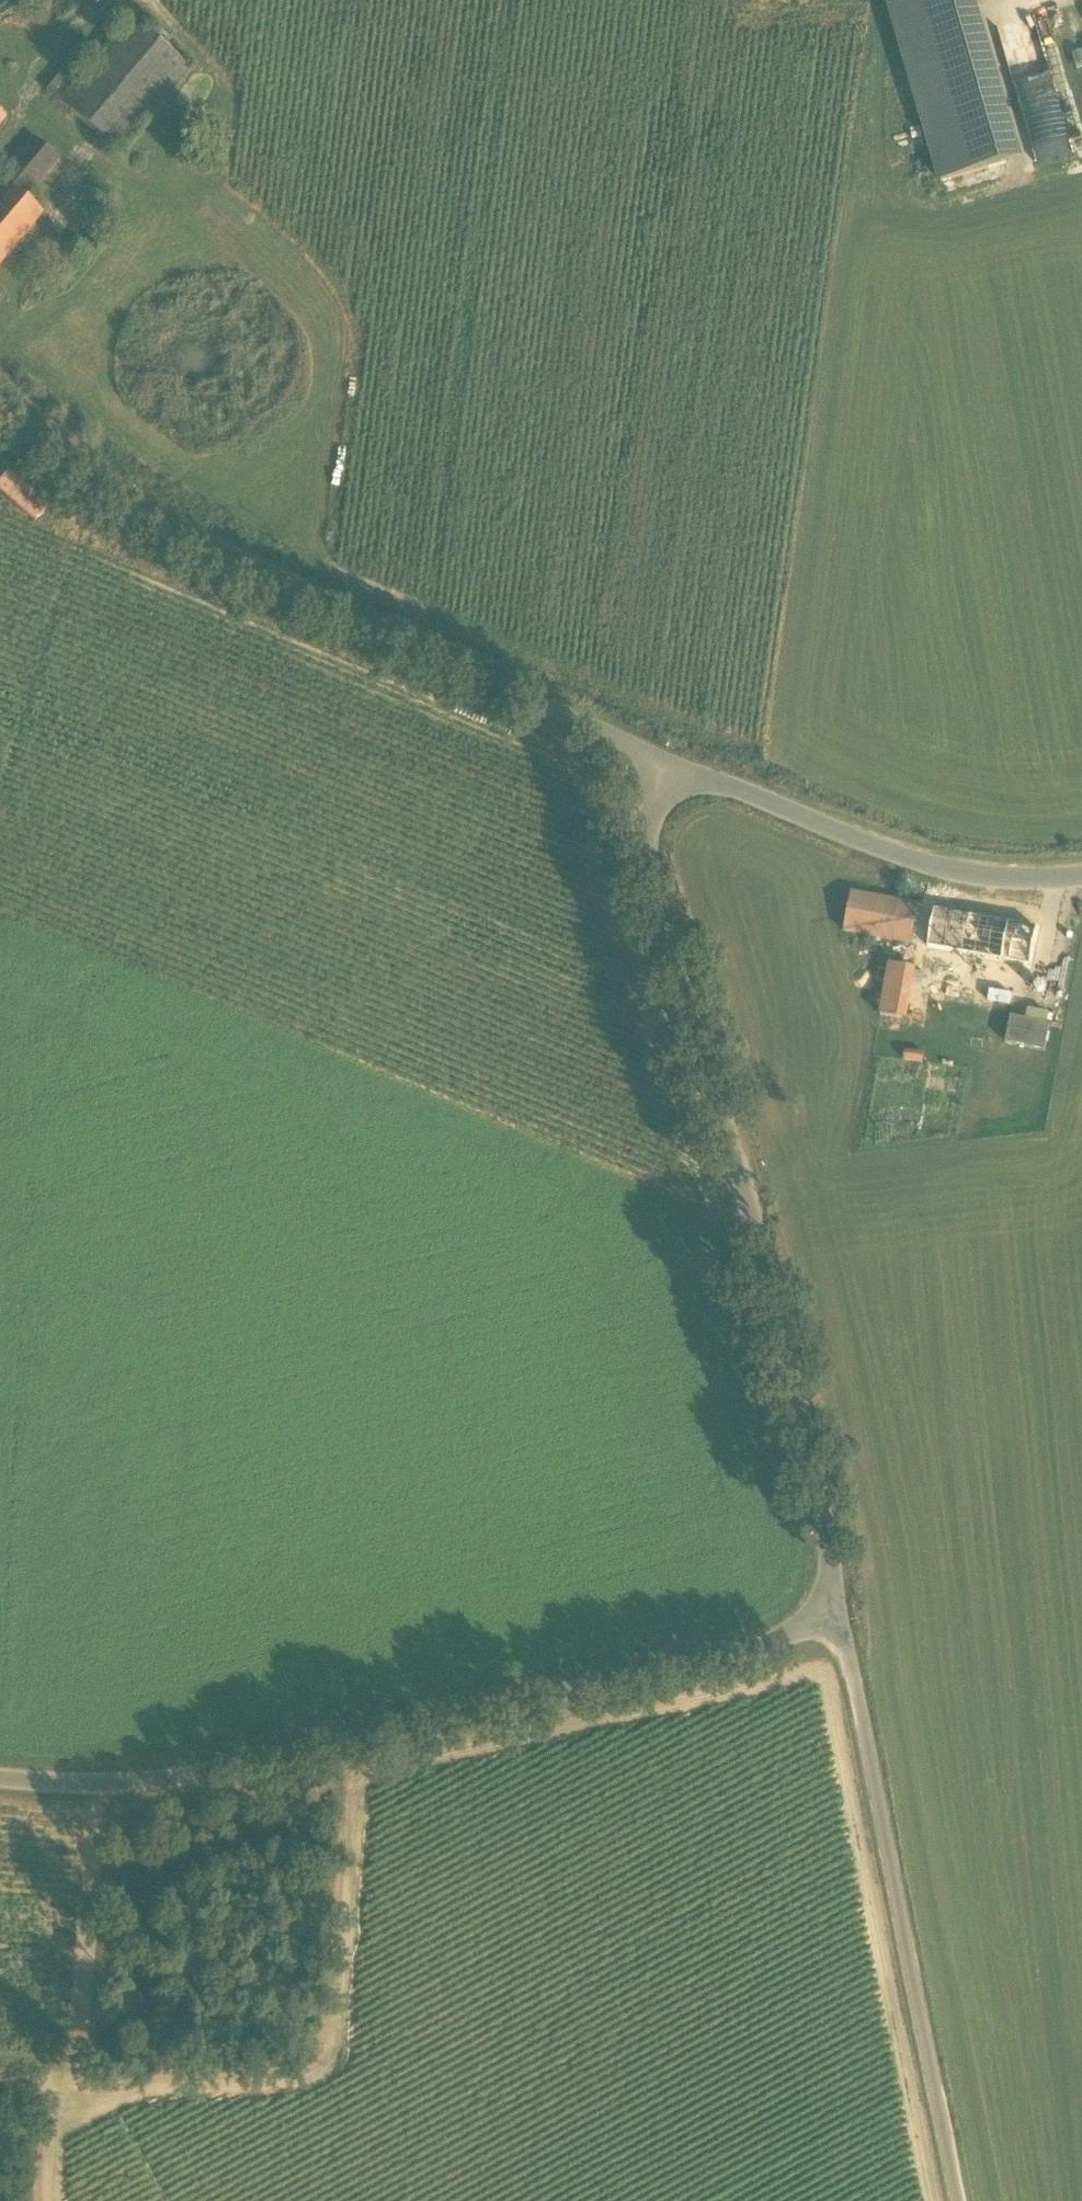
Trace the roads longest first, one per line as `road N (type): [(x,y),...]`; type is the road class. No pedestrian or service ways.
road 1 (unclassified): [(853,1631),(772,1277),(649,852),(668,769)]
road 2 (unclassified): [(0,1766),(199,1772),(853,1631)]
road 3 (unclassified): [(668,769),(239,568),(0,400)]
road 4 (unclassified): [(965,2200),(853,1631)]
road 5 (unclassified): [(1081,876),(1026,882),(940,871),(668,769)]

